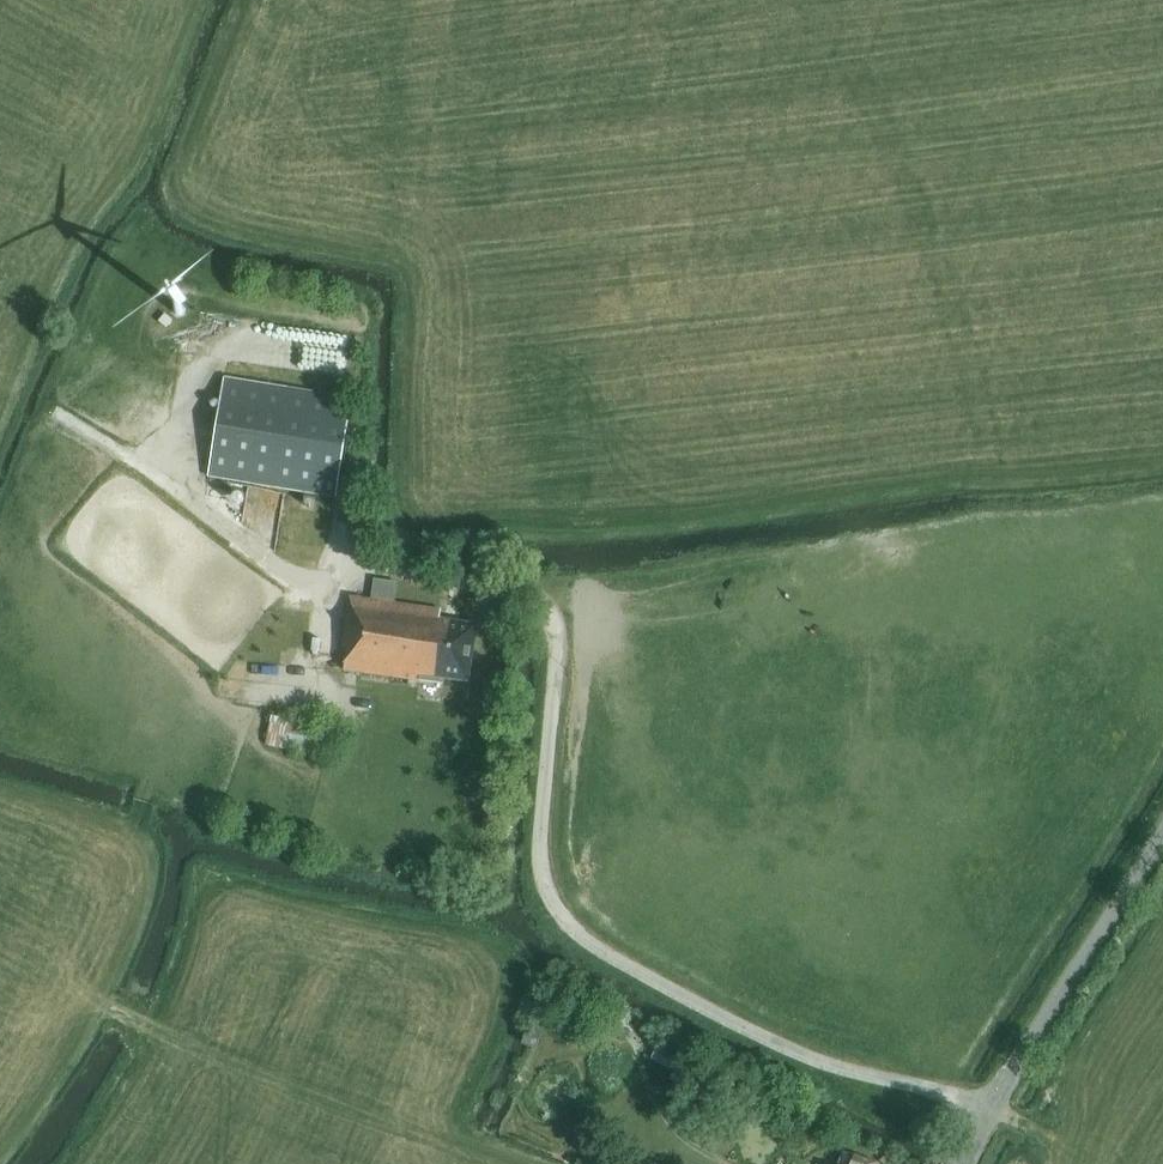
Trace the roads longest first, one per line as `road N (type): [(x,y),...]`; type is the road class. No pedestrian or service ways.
road 1 (tertiary): [(964,1163),(1162,835)]

